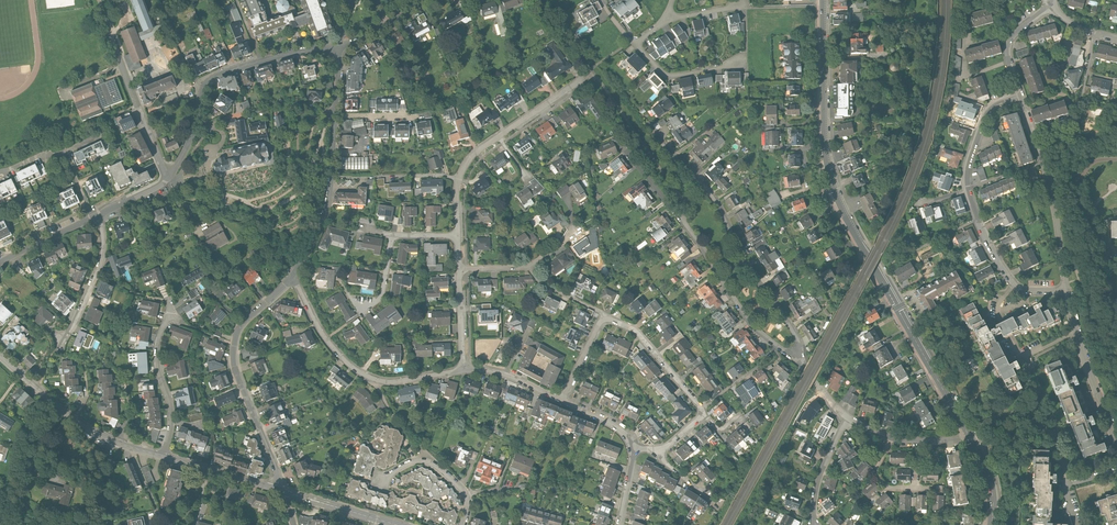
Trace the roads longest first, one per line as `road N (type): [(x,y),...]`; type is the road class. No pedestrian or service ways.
road 1 (secondary): [(970,437),(833,187),(824,132),(823,0)]
road 2 (residential): [(1021,95),(984,116),(967,191),(1015,285),(1065,290)]
road 3 (residential): [(292,278),(242,323),(234,356),(285,492)]
road 4 (residential): [(336,47),(291,51),(211,79),(167,179)]
road 5 (residential): [(462,372),(387,382),(363,373),(326,338),(292,278)]
road 6 (residential): [(585,77),(473,153),(459,179),(458,235)]
road 7 (residential): [(794,358),(797,336),(743,265),(724,212),(695,178)]
road 8 (residential): [(1065,290),(1053,197),(1021,95)]
road 9 (tertiary): [(0,354),(84,427),(163,456)]
road 10 (residential): [(681,220),(756,329),(794,358)]
road 11 (residential): [(336,115),(328,207),(292,278)]
road 12 (residential): [(1116,442),(1065,290)]
road 13 (residential): [(167,179),(111,36)]
road 14 (residential): [(163,456),(171,421),(157,351),(171,313)]
road 15 (residential): [(603,317),(632,328),(706,414)]
road 16 (residential): [(463,524),(466,495),(437,466),(409,463),(380,481)]
road 17 (residential): [(98,216),(102,254),(63,339)]
road 18 (tertiary): [(163,456),(285,492)]
road 19 (residential): [(970,437),(904,441),(850,418)]
road 20 (residential): [(634,42),(669,76),(741,60)]

